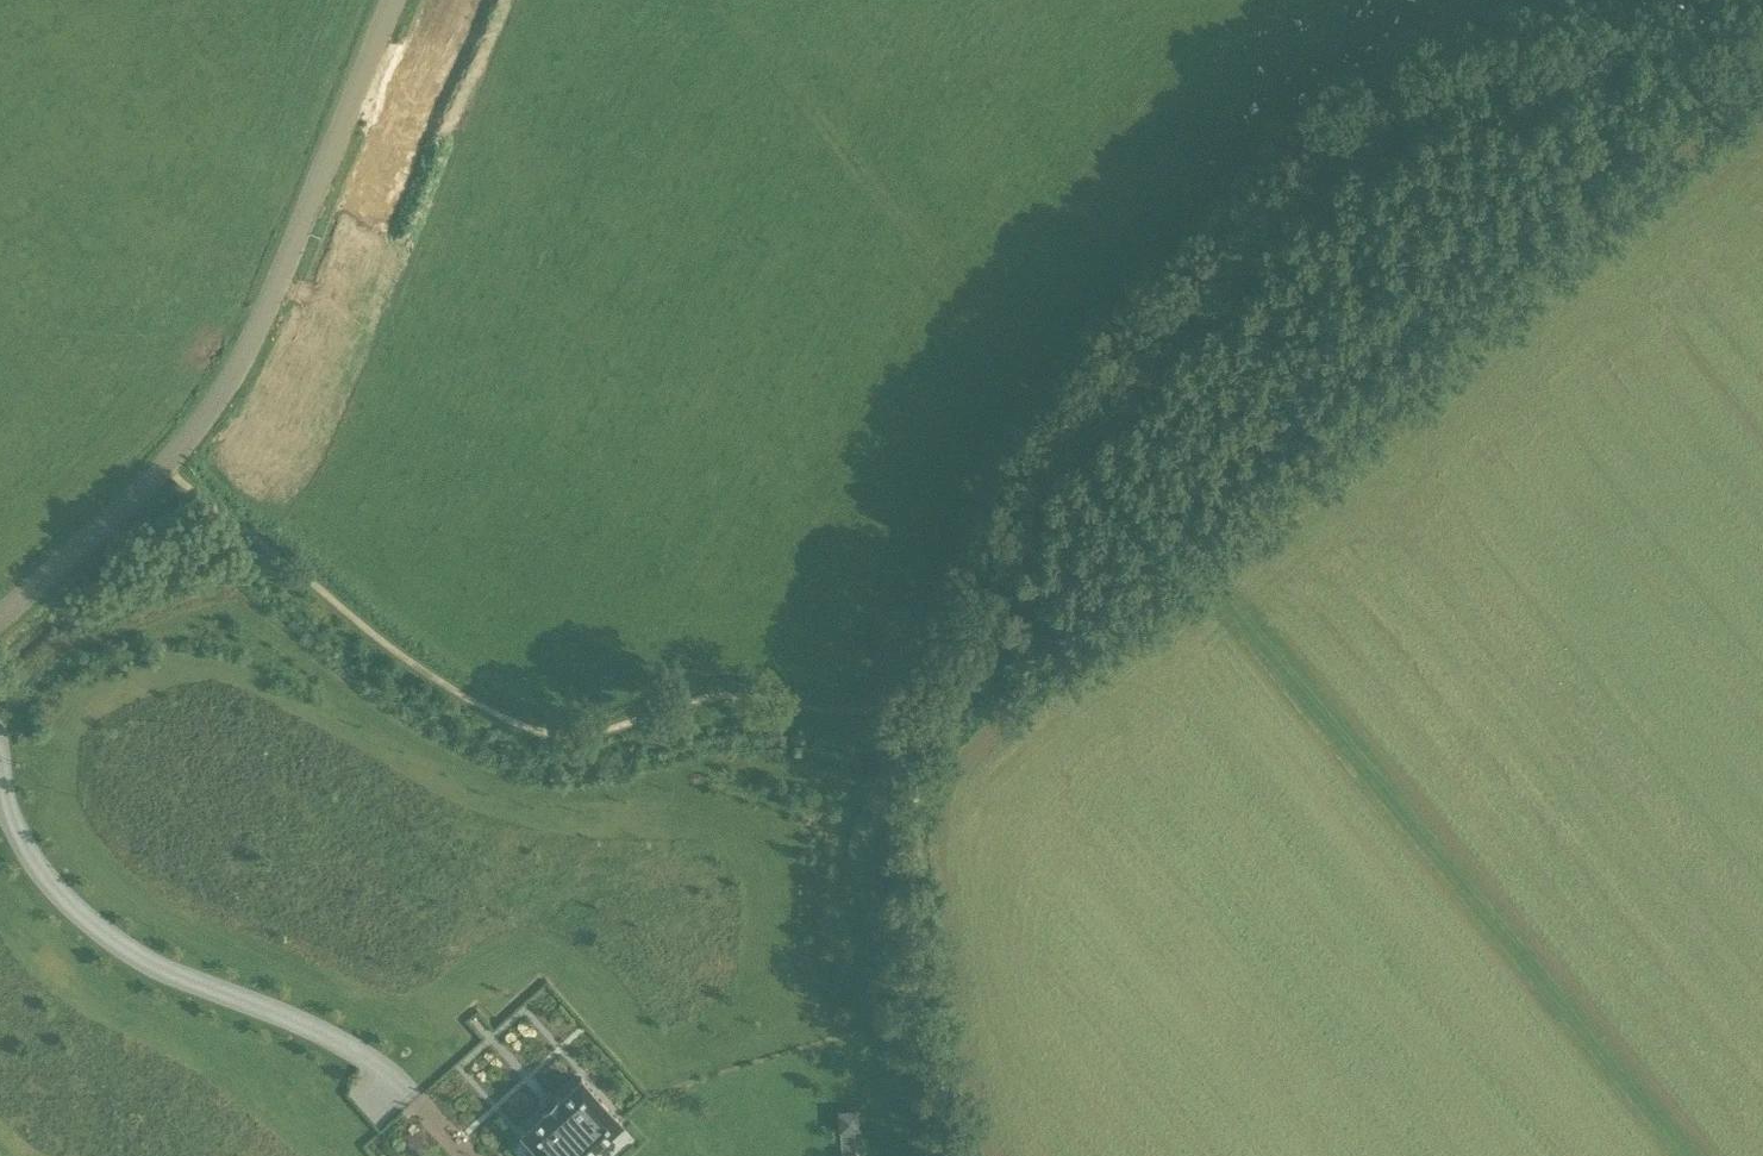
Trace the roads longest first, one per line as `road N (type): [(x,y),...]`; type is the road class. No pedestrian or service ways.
road 1 (unclassified): [(0,615),(163,469),(235,371),(394,0)]
road 2 (track): [(446,1155),(398,1085),(324,1033),(162,966),(76,913),(11,825),(0,781)]
road 3 (track): [(697,0),(707,22),(792,79),(1041,377)]

